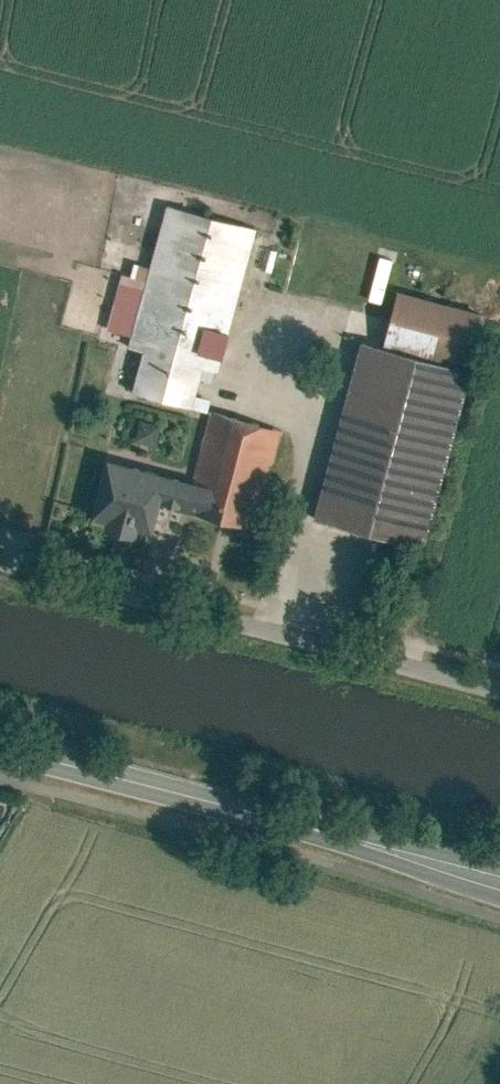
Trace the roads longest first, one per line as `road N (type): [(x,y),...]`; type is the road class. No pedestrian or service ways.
road 1 (primary): [(0,746),(499,879)]
road 2 (unclassified): [(0,560),(499,692)]

